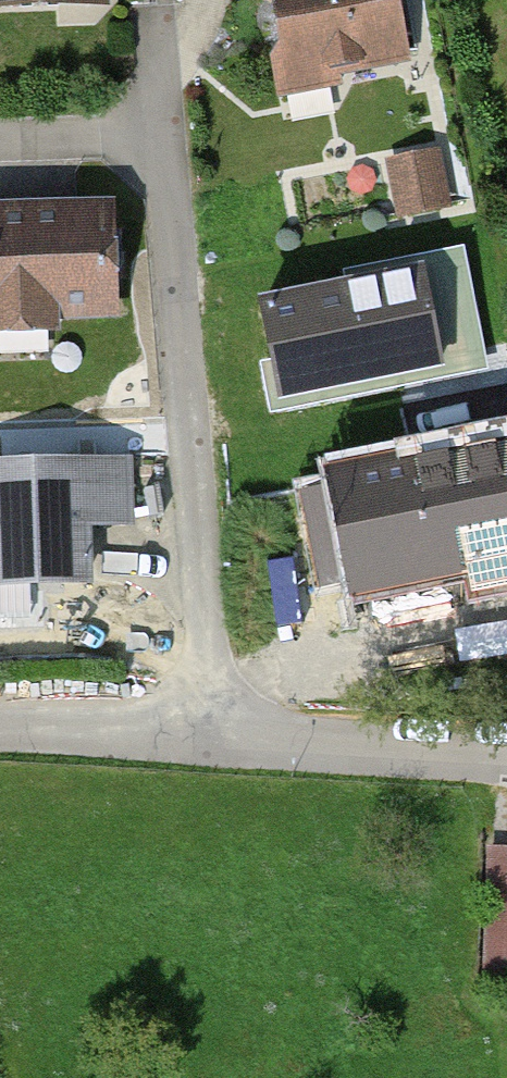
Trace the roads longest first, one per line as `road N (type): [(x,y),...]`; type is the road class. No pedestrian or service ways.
road 1 (residential): [(215,731),(162,128),(0,138)]
road 2 (unclassified): [(215,731),(506,750)]
road 3 (unclassified): [(0,729),(215,731)]

